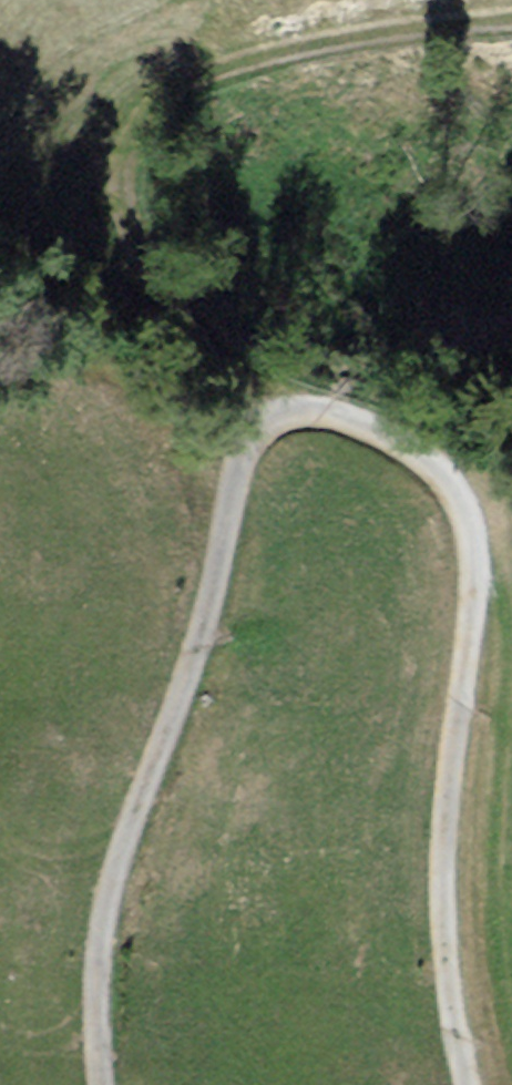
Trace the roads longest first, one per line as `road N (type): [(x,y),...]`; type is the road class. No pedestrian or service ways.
road 1 (track): [(103,1084),(104,930),(126,850),(190,686),(225,565),(250,436),(265,416),(305,403),(423,450),(455,479),(468,508),(475,604),(447,892),(454,1004),(471,1084)]
road 2 (track): [(265,416),(183,337),(131,227),(116,150),(176,94),(281,51),(511,25)]

